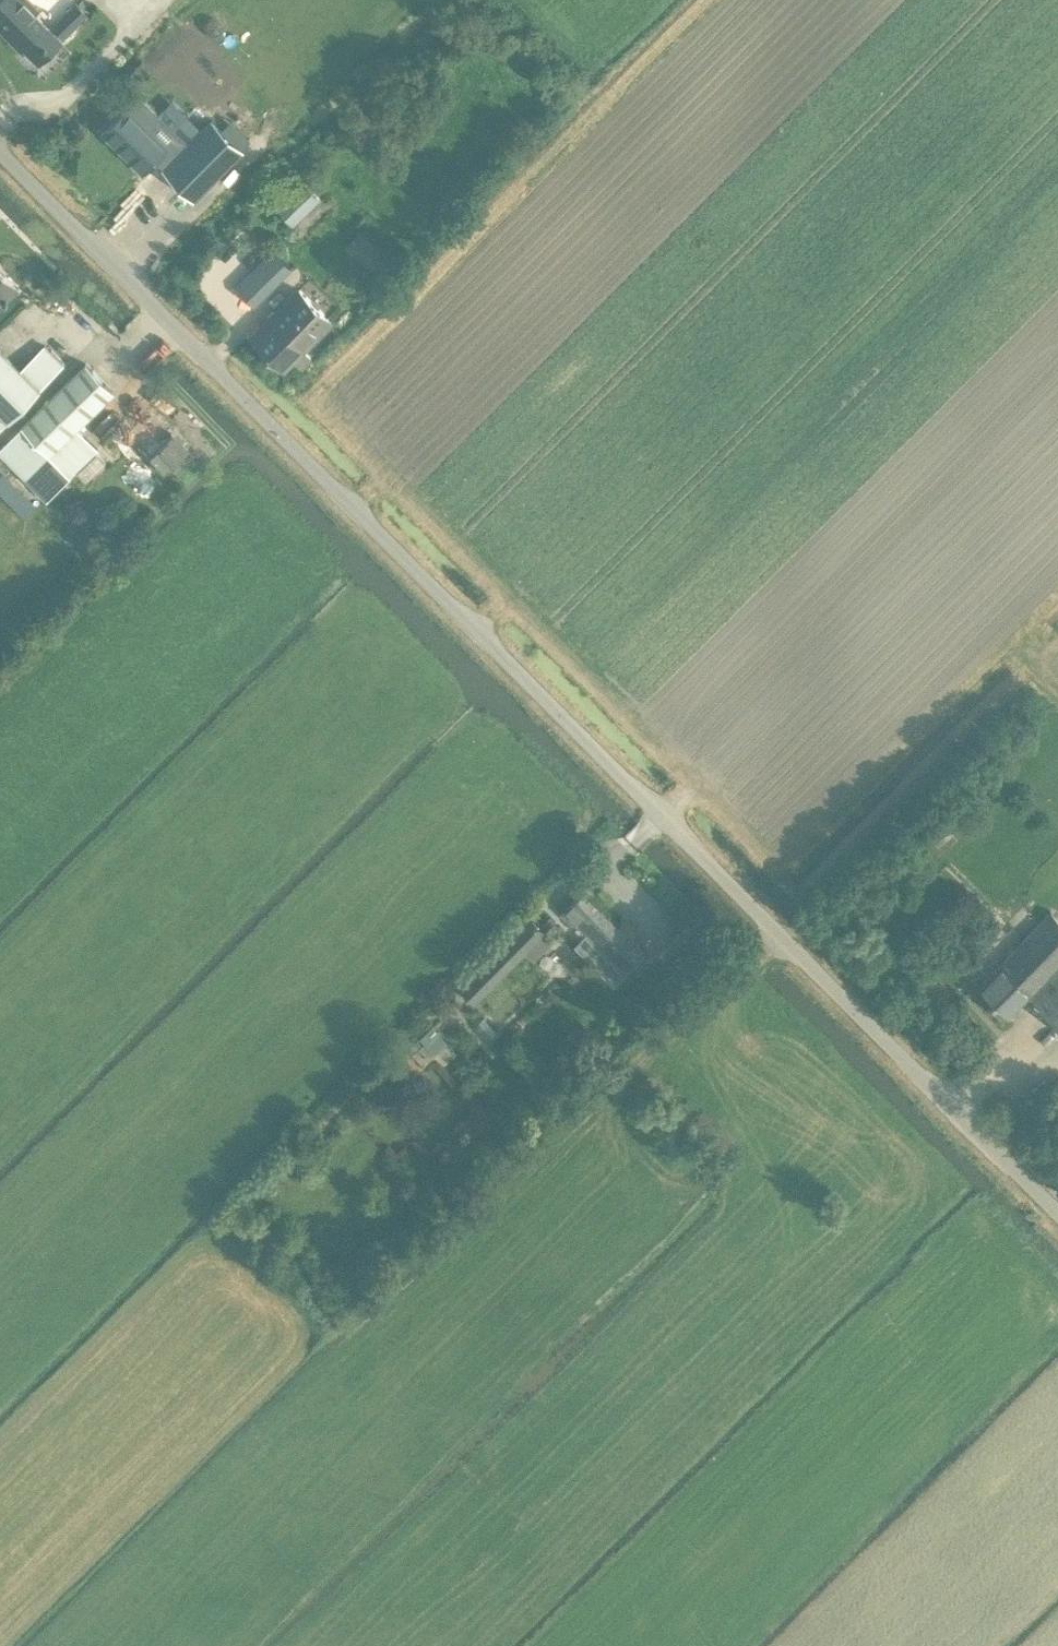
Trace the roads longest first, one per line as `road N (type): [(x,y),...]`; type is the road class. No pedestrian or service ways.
road 1 (unclassified): [(1057,1213),(0,152)]

